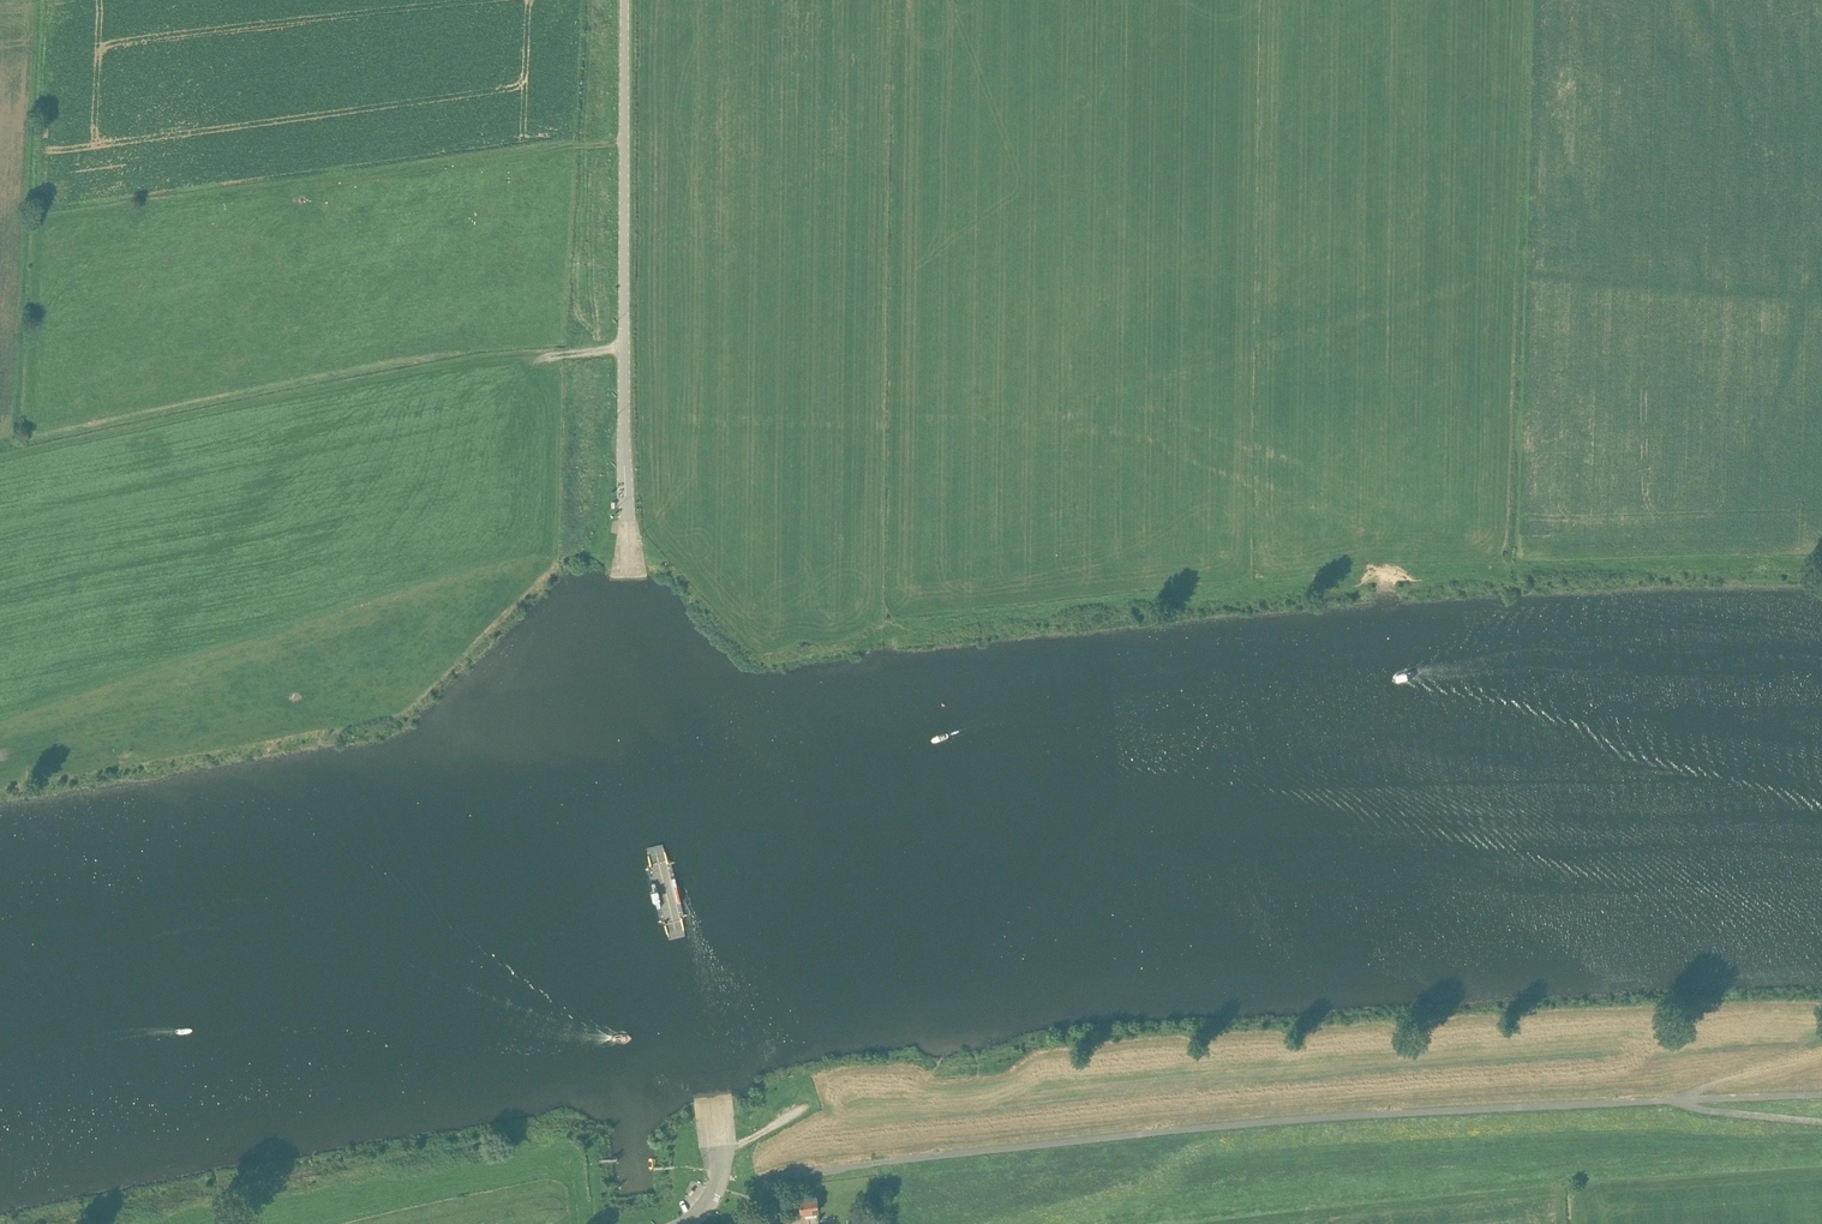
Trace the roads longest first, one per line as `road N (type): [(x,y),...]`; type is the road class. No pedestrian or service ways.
road 1 (tertiary): [(628,573),(625,0)]
road 2 (tertiary): [(678,1223),(707,1202),(717,1171),(712,1118)]

